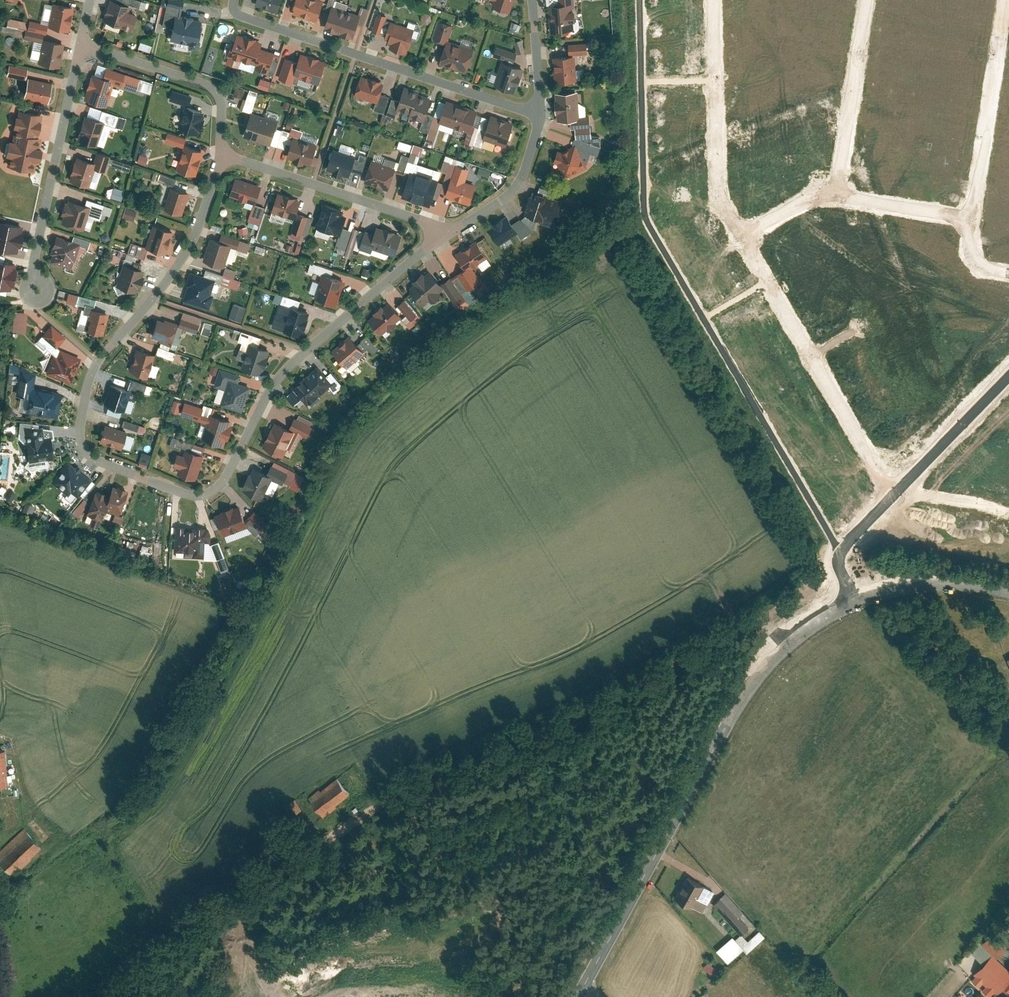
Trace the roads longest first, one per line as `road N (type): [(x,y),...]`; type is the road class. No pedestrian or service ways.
road 1 (residential): [(222,155),(191,243),(98,362),(81,411),(88,454),(185,493),(212,491),(222,482),(287,367),(444,232)]
road 2 (tertiary): [(860,601),(811,627),(752,687),(585,983)]
road 3 (residential): [(234,0),(248,18),(540,114)]
road 4 (residential): [(889,498),(741,235)]
road 5 (residential): [(82,41),(34,280)]
road 6 (residential): [(741,235),(719,194),(715,0)]
road 7 (residential): [(222,155),(436,222),(444,232)]
road 8 (residential): [(1006,0),(968,220)]
road 9 (residential): [(82,41),(201,82),(220,96),(222,155)]
road 10 (residential): [(868,0),(842,194)]
road 11 (residential): [(889,498),(1008,375)]
road 12 (residential): [(444,232),(509,191),(540,114)]
road 13 (tertiary): [(1008,591),(945,585),(860,601)]
road 14 (residential): [(842,194),(968,220)]
road 15 (residential): [(860,601),(842,557),(889,498)]

